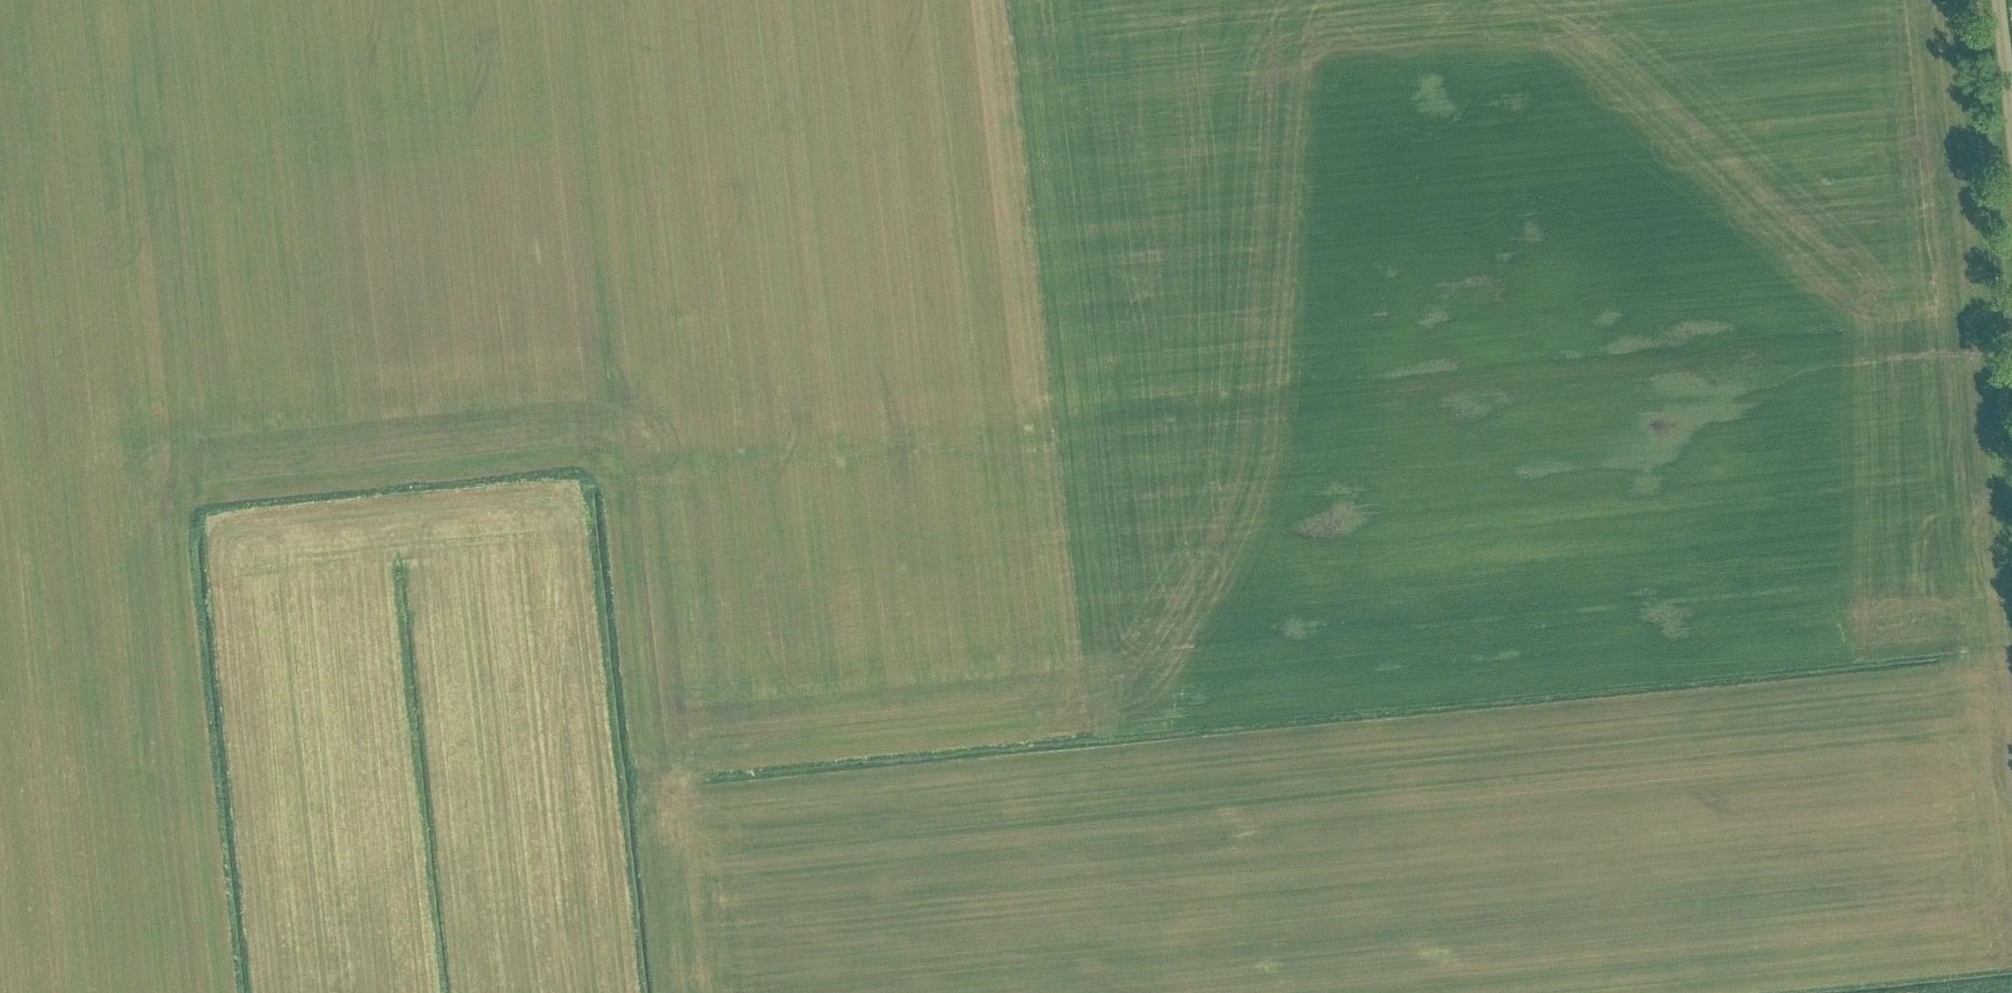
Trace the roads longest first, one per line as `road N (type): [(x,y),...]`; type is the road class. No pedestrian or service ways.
road 1 (unclassified): [(2011,119),(1999,0)]

